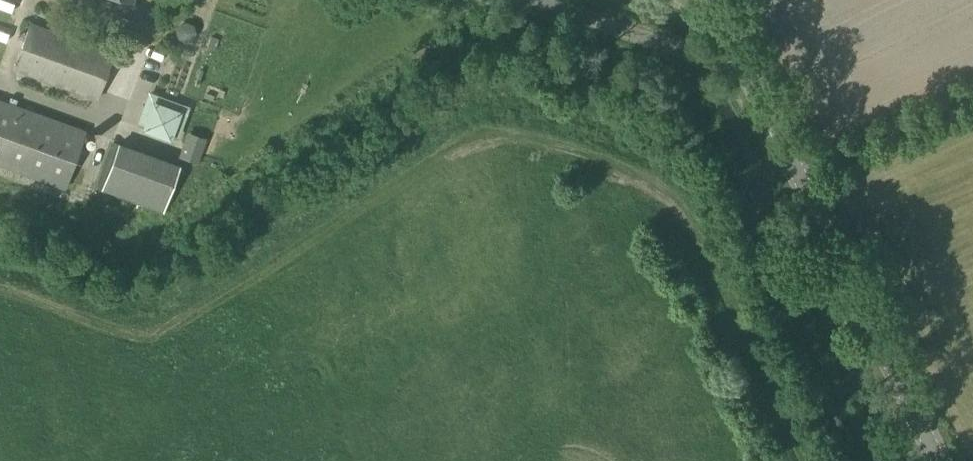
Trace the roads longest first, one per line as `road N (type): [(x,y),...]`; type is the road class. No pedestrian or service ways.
road 1 (secondary): [(937,460),(747,62)]
road 2 (unclassified): [(747,62),(648,45),(519,0)]

